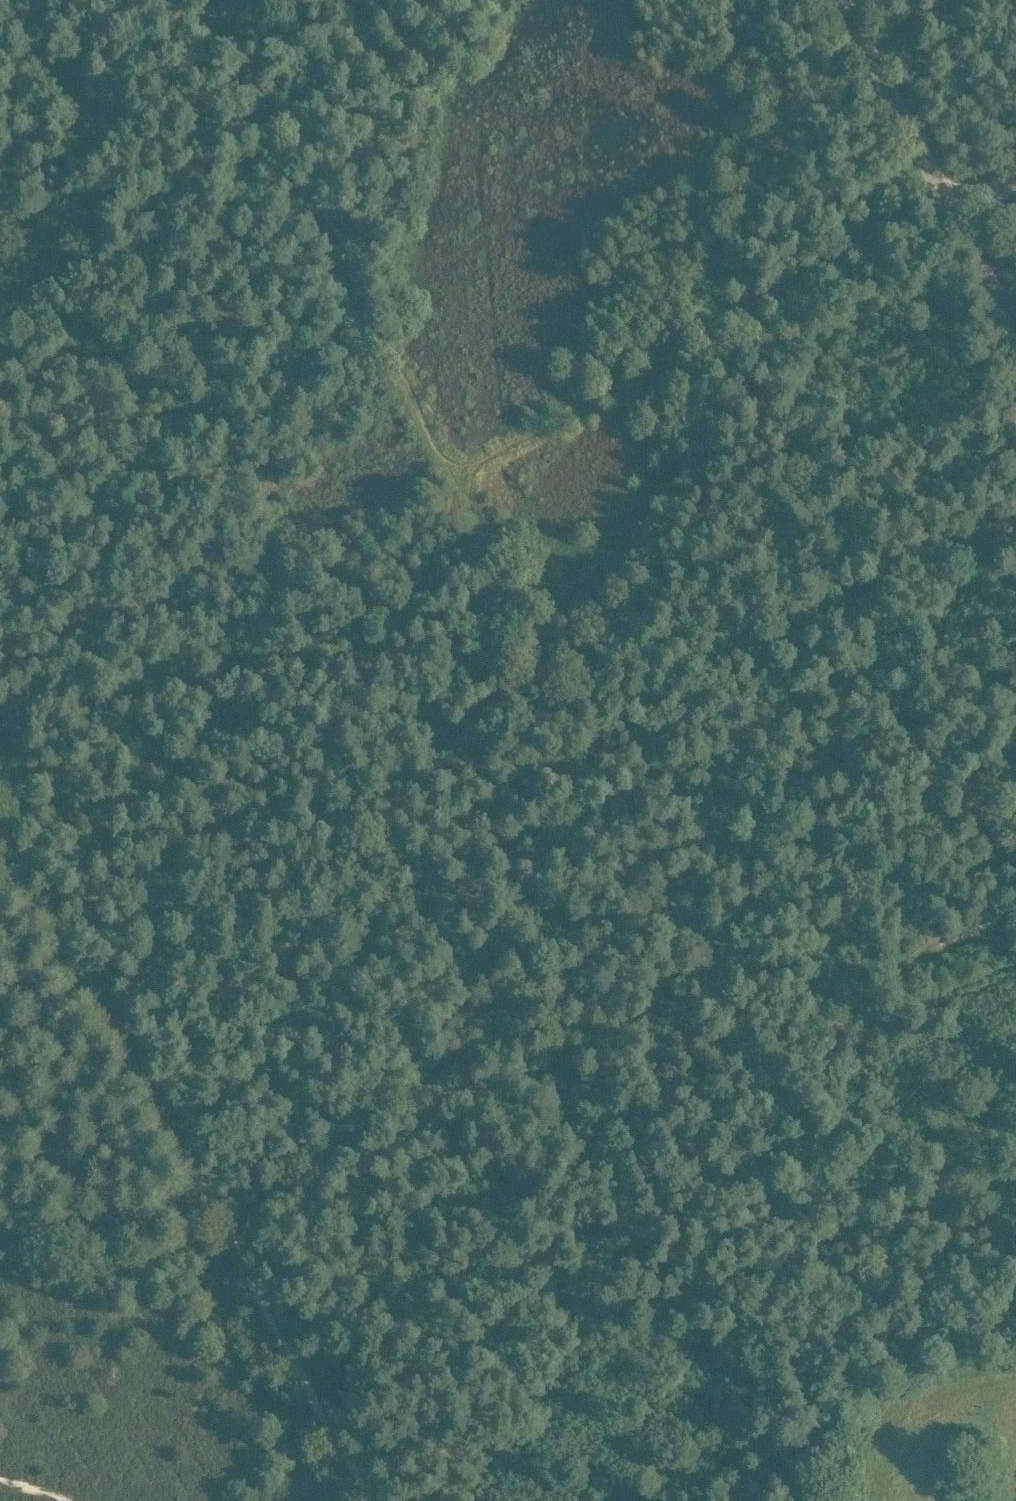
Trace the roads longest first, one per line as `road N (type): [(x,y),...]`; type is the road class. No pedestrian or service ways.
road 1 (unclassified): [(1015,334),(843,0)]

